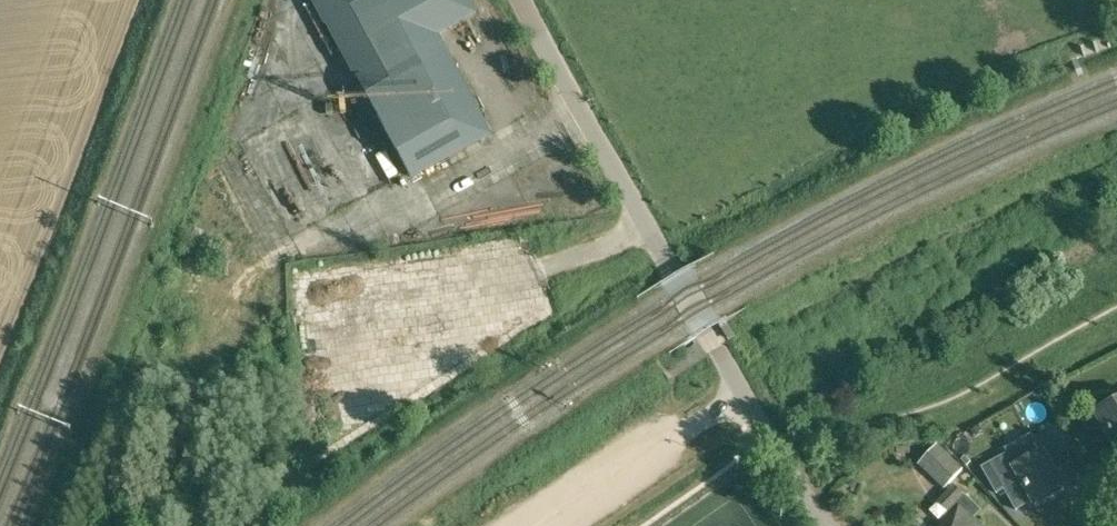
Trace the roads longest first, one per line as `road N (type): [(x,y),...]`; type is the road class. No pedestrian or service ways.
road 1 (unclassified): [(830,525),(664,257),(520,0)]

